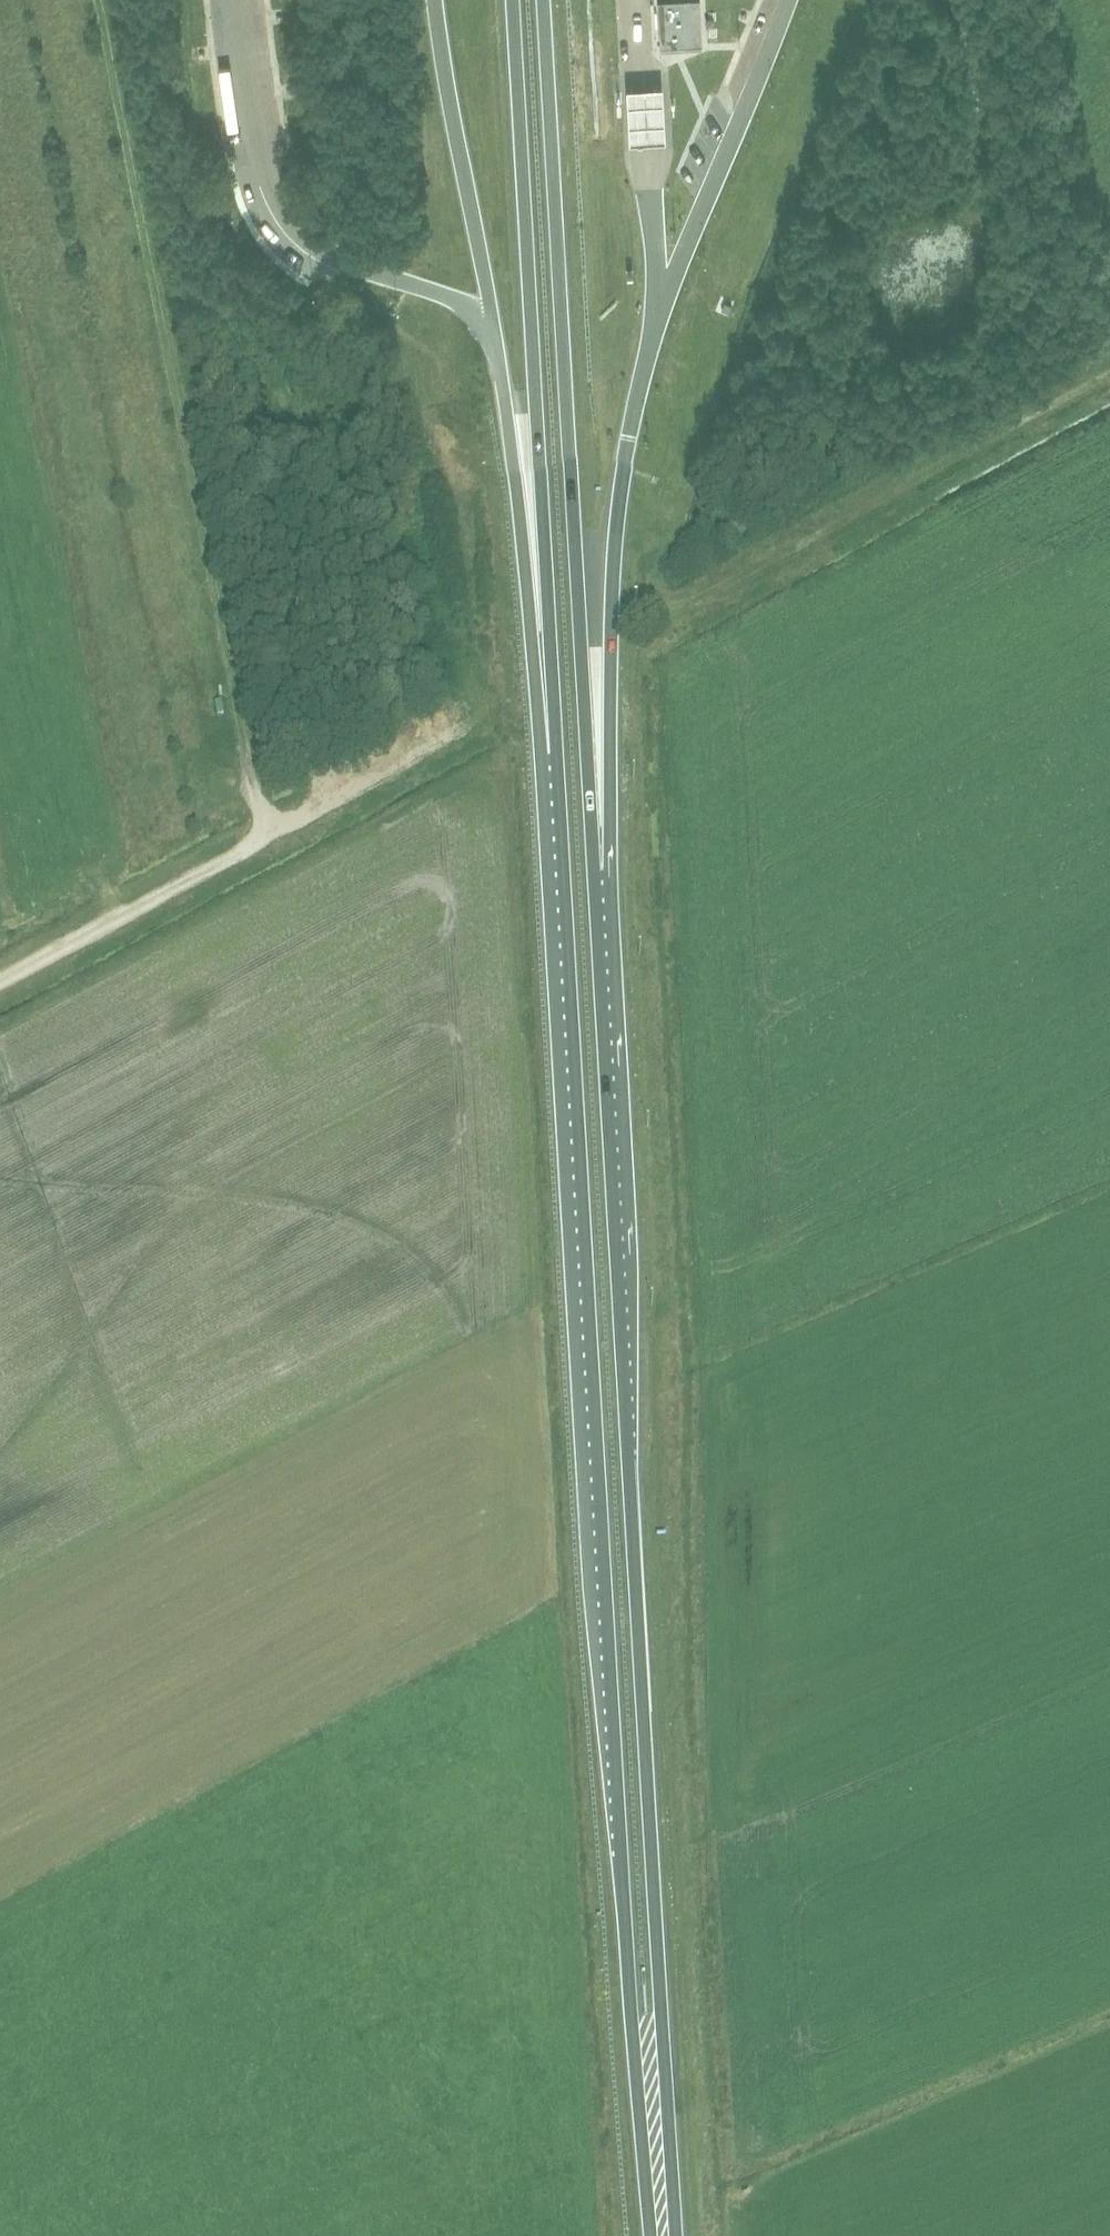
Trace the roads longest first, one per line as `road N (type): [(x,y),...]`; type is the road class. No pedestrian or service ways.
road 1 (trunk): [(555,751),(619,1839),(661,2235)]
road 2 (trunk): [(671,2235),(668,2051),(594,869)]
road 3 (trunk): [(594,869),(544,0)]
road 4 (trunk): [(512,0),(555,751)]
road 5 (track): [(0,980),(473,716)]
road 6 (track): [(1109,371),(693,599)]
road 7 (trunk): [(594,869),(609,580),(629,440)]
road 8 (trunk): [(495,334),(555,751)]

